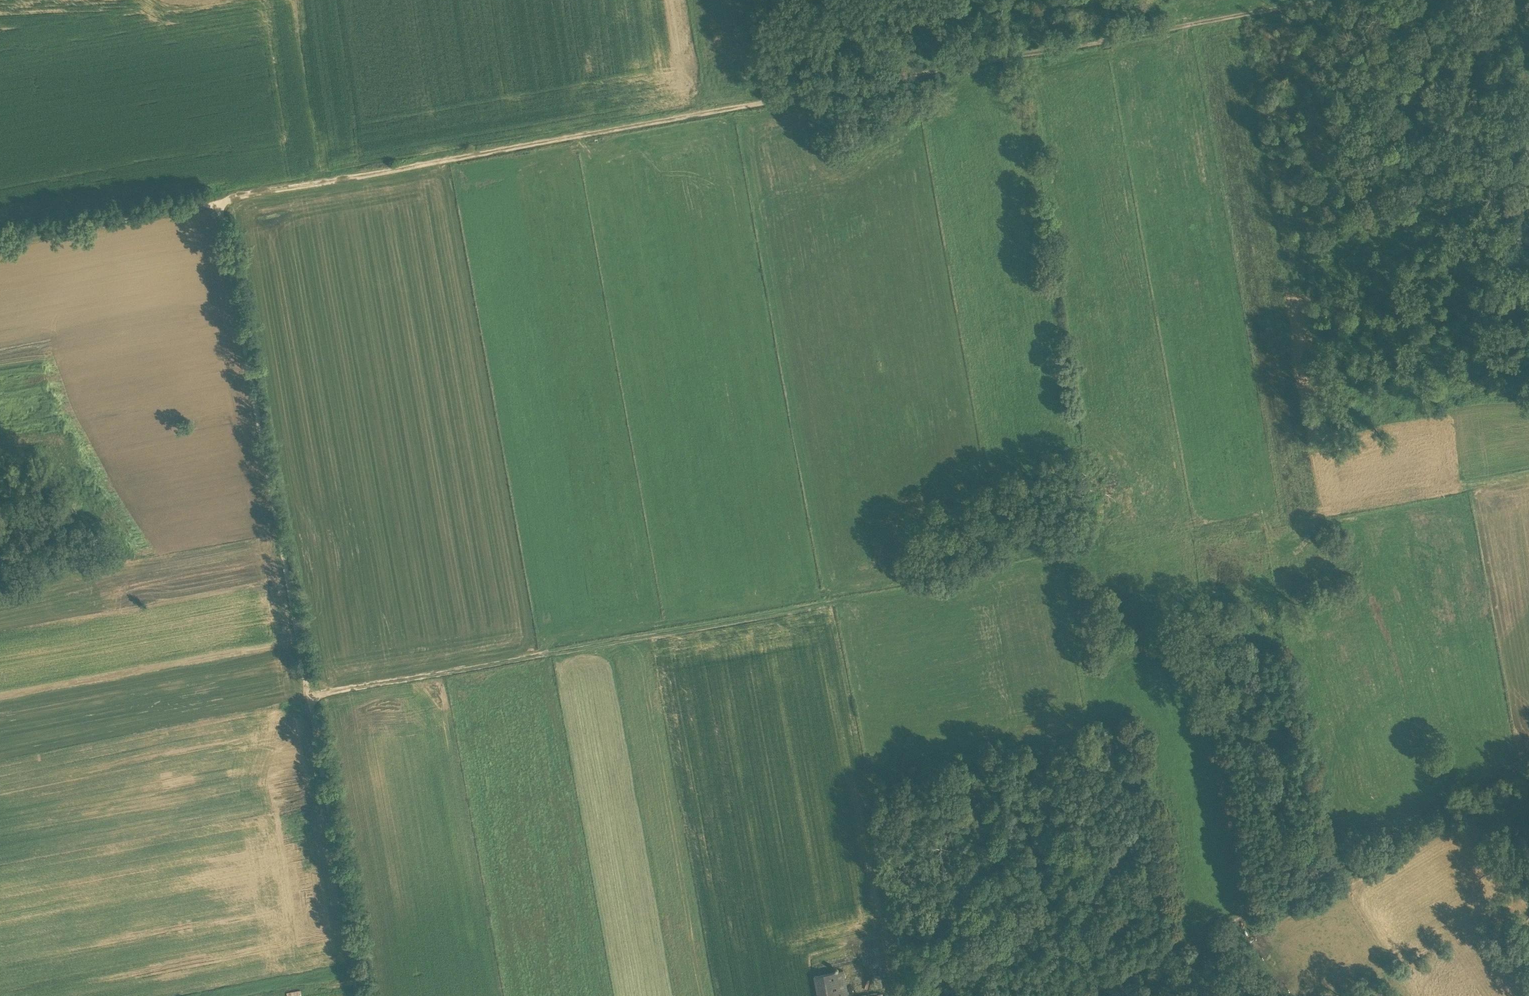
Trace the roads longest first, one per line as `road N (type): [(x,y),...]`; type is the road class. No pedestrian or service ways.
road 1 (track): [(1317,0),(0,245)]
road 2 (track): [(308,698),(1254,530)]
road 3 (track): [(363,995),(217,207)]
road 4 (track): [(1080,995),(1528,758)]

